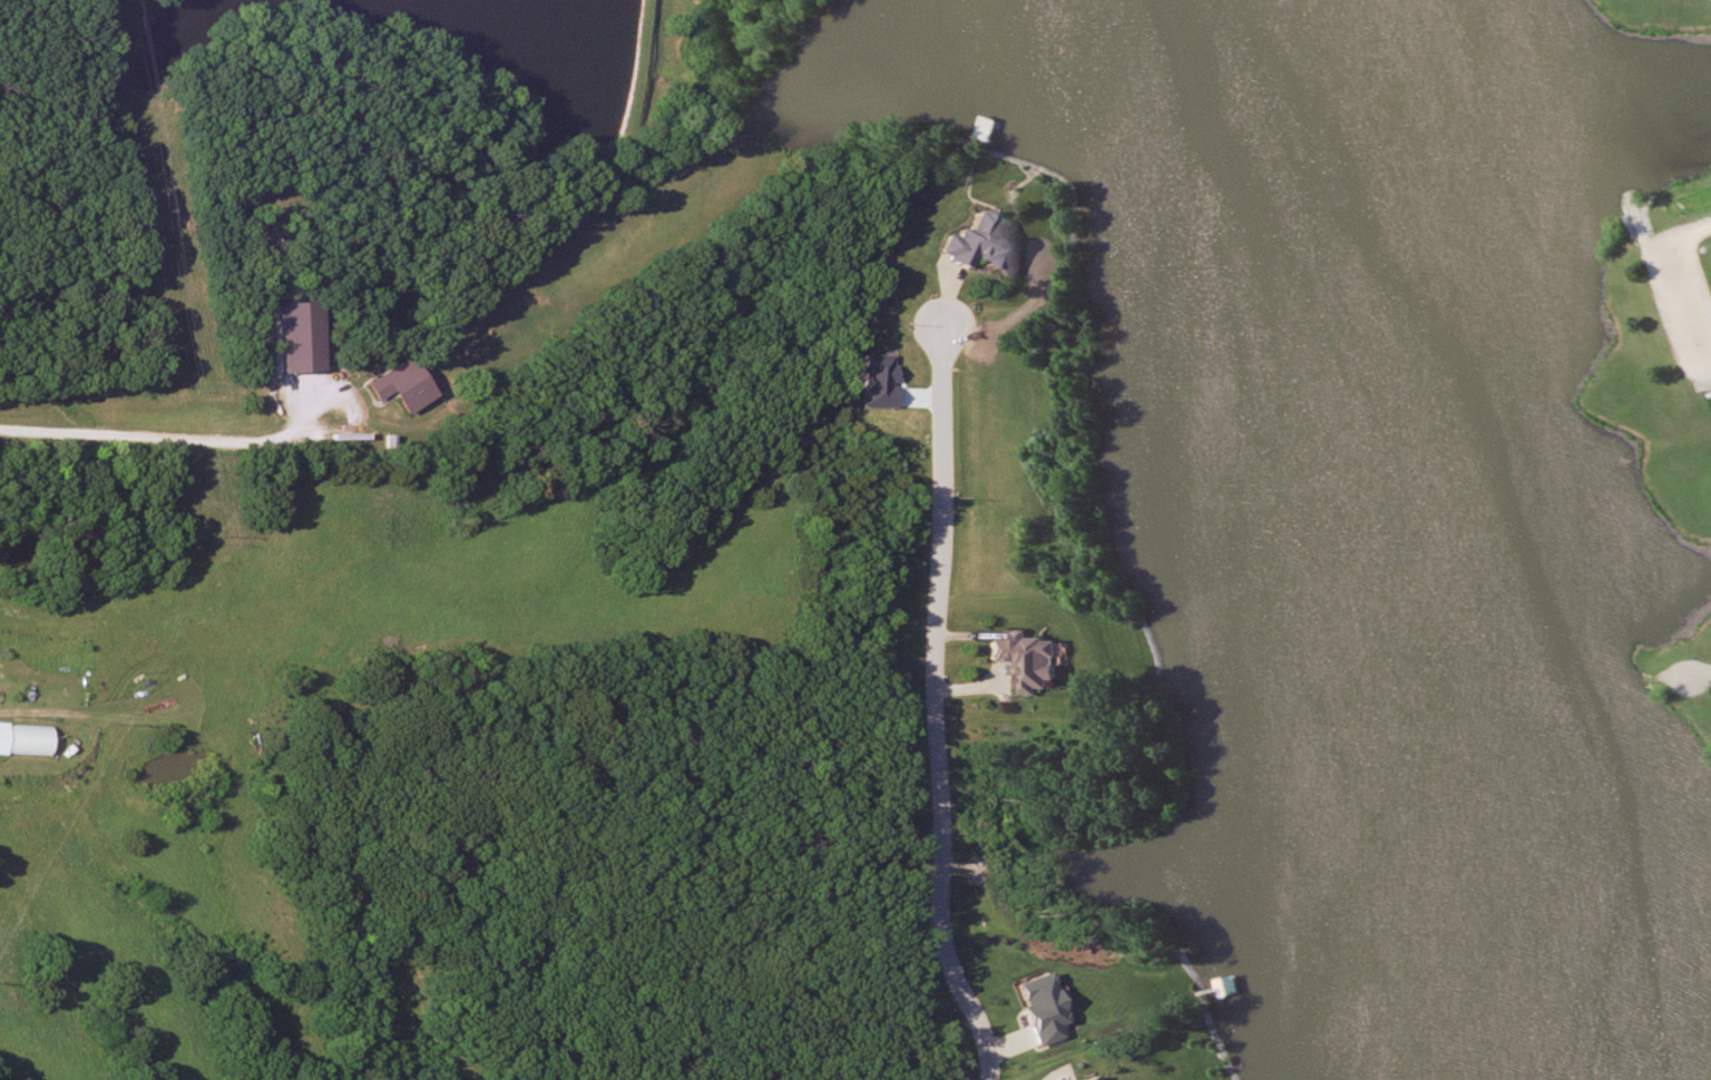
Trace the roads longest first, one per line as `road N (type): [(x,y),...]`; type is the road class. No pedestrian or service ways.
road 1 (residential): [(936,328),(937,893),(952,963),(987,1035),(992,1079)]

